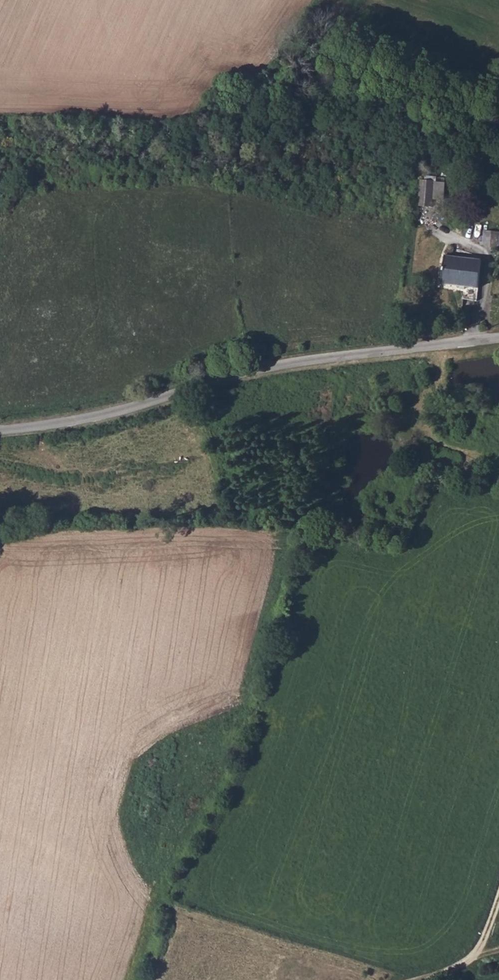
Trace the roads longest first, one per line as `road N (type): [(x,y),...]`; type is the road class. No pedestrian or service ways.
road 1 (unclassified): [(0,430),(90,419),(319,358),(498,339)]

